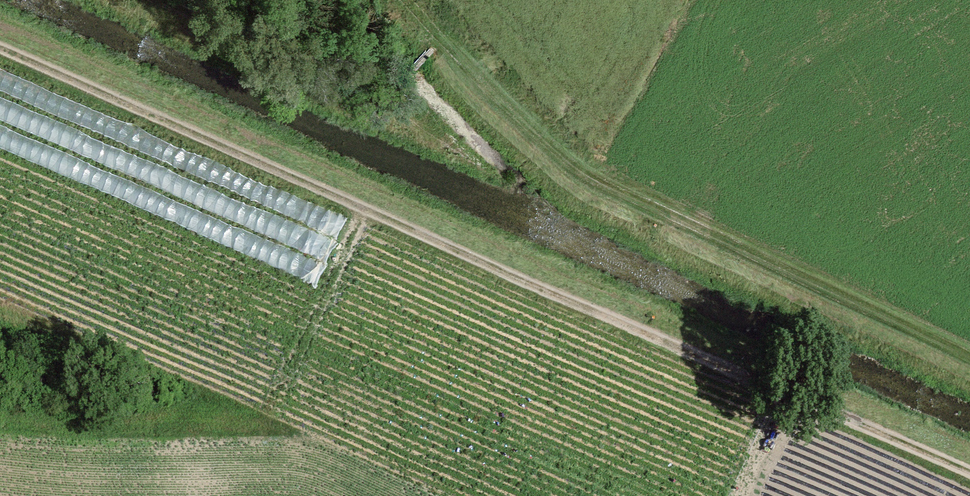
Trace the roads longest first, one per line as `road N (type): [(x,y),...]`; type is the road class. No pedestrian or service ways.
road 1 (track): [(969,458),(0,42)]
road 2 (track): [(157,0),(381,110),(430,61),(577,190),(969,367)]

